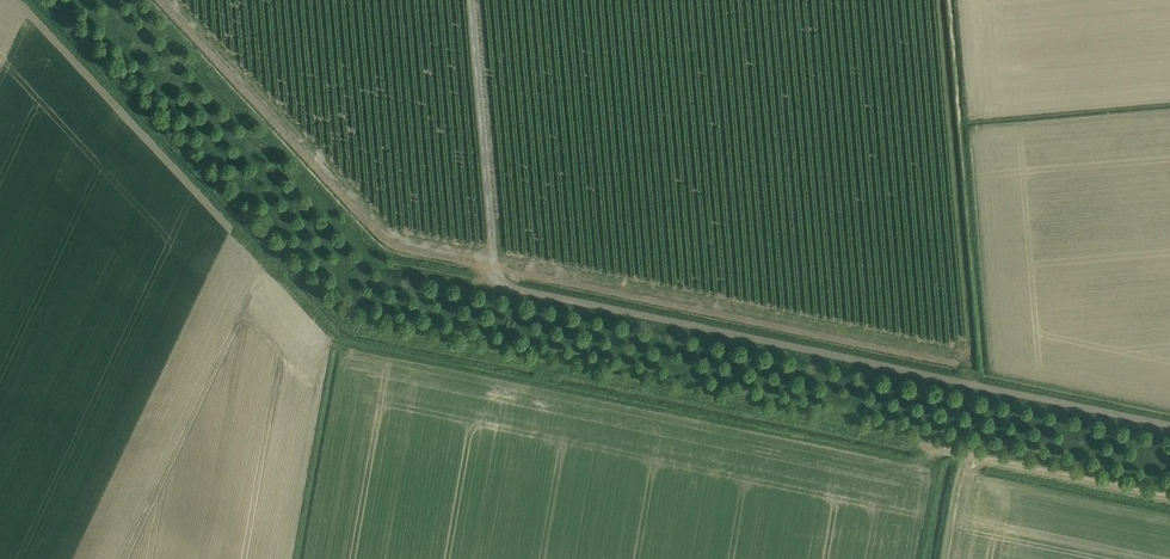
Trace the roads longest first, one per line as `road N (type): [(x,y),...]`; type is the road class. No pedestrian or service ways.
road 1 (track): [(1169,497),(365,329),(262,233)]
road 2 (track): [(1169,427),(489,284)]
road 3 (track): [(489,284),(397,265),(371,250),(136,0)]
road 4 (track): [(470,0),(489,284)]

